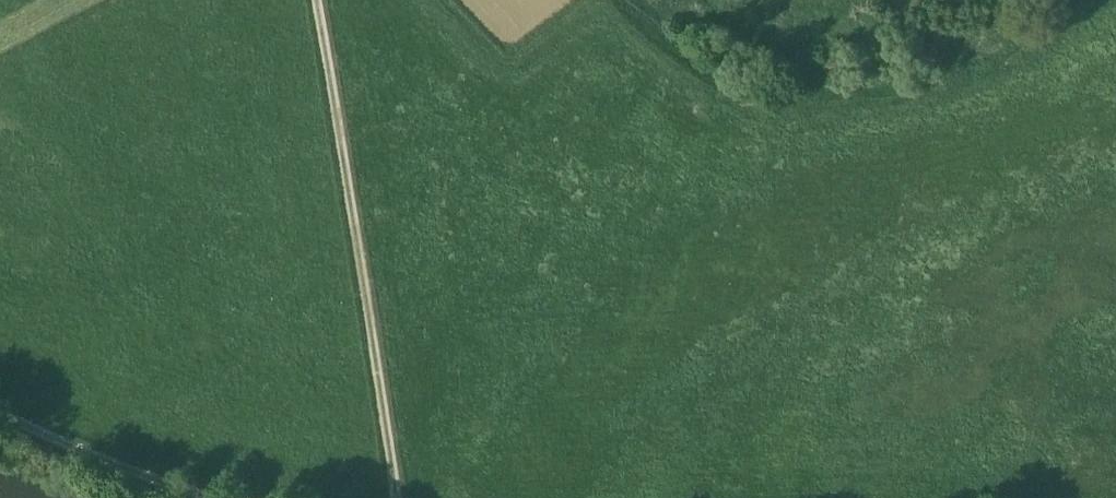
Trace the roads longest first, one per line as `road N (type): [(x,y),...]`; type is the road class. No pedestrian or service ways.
road 1 (track): [(396,497),(314,0)]
road 2 (track): [(0,422),(136,481),(200,497)]

